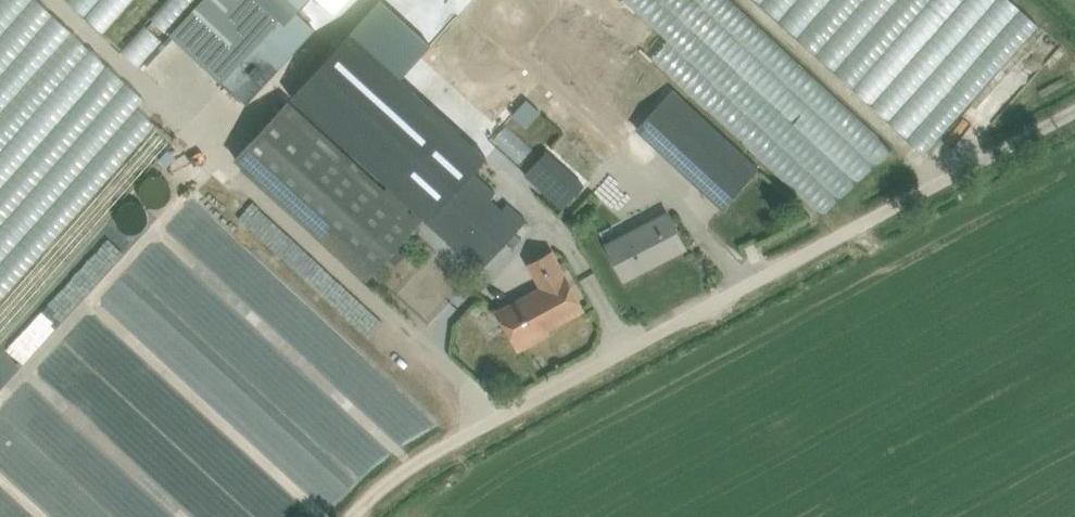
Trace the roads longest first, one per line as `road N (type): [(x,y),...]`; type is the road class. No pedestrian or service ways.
road 1 (unclassified): [(341,516),(432,444),(1074,108)]

